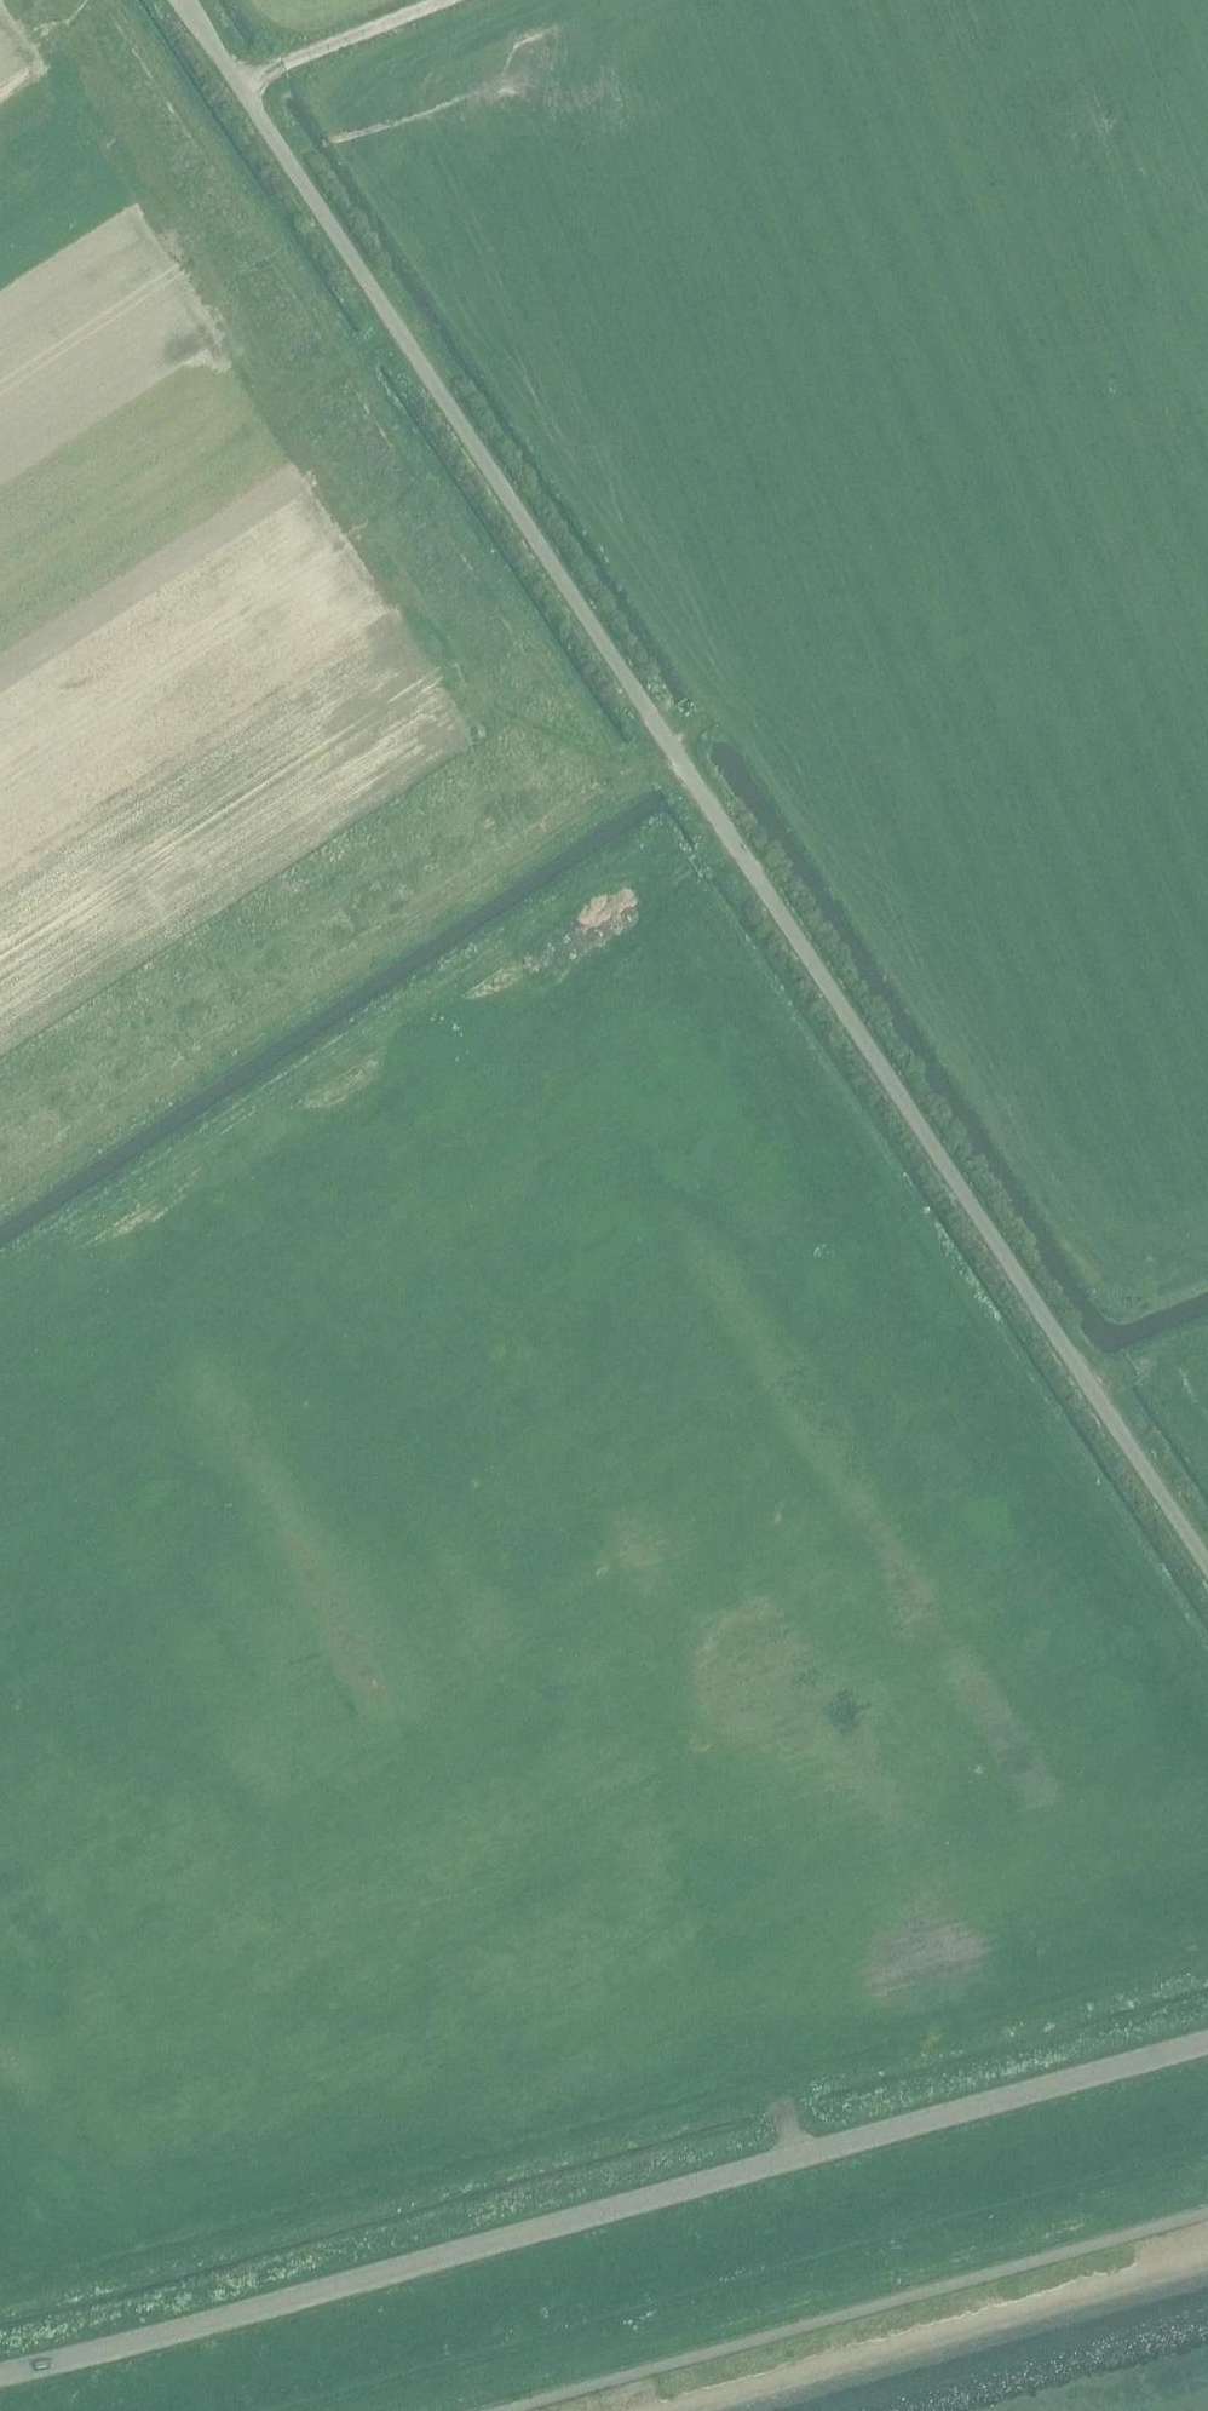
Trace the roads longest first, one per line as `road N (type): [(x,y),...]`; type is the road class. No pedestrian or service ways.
road 1 (unclassified): [(1207,1571),(182,0)]
road 2 (unclassified): [(0,2365),(1207,2036)]

